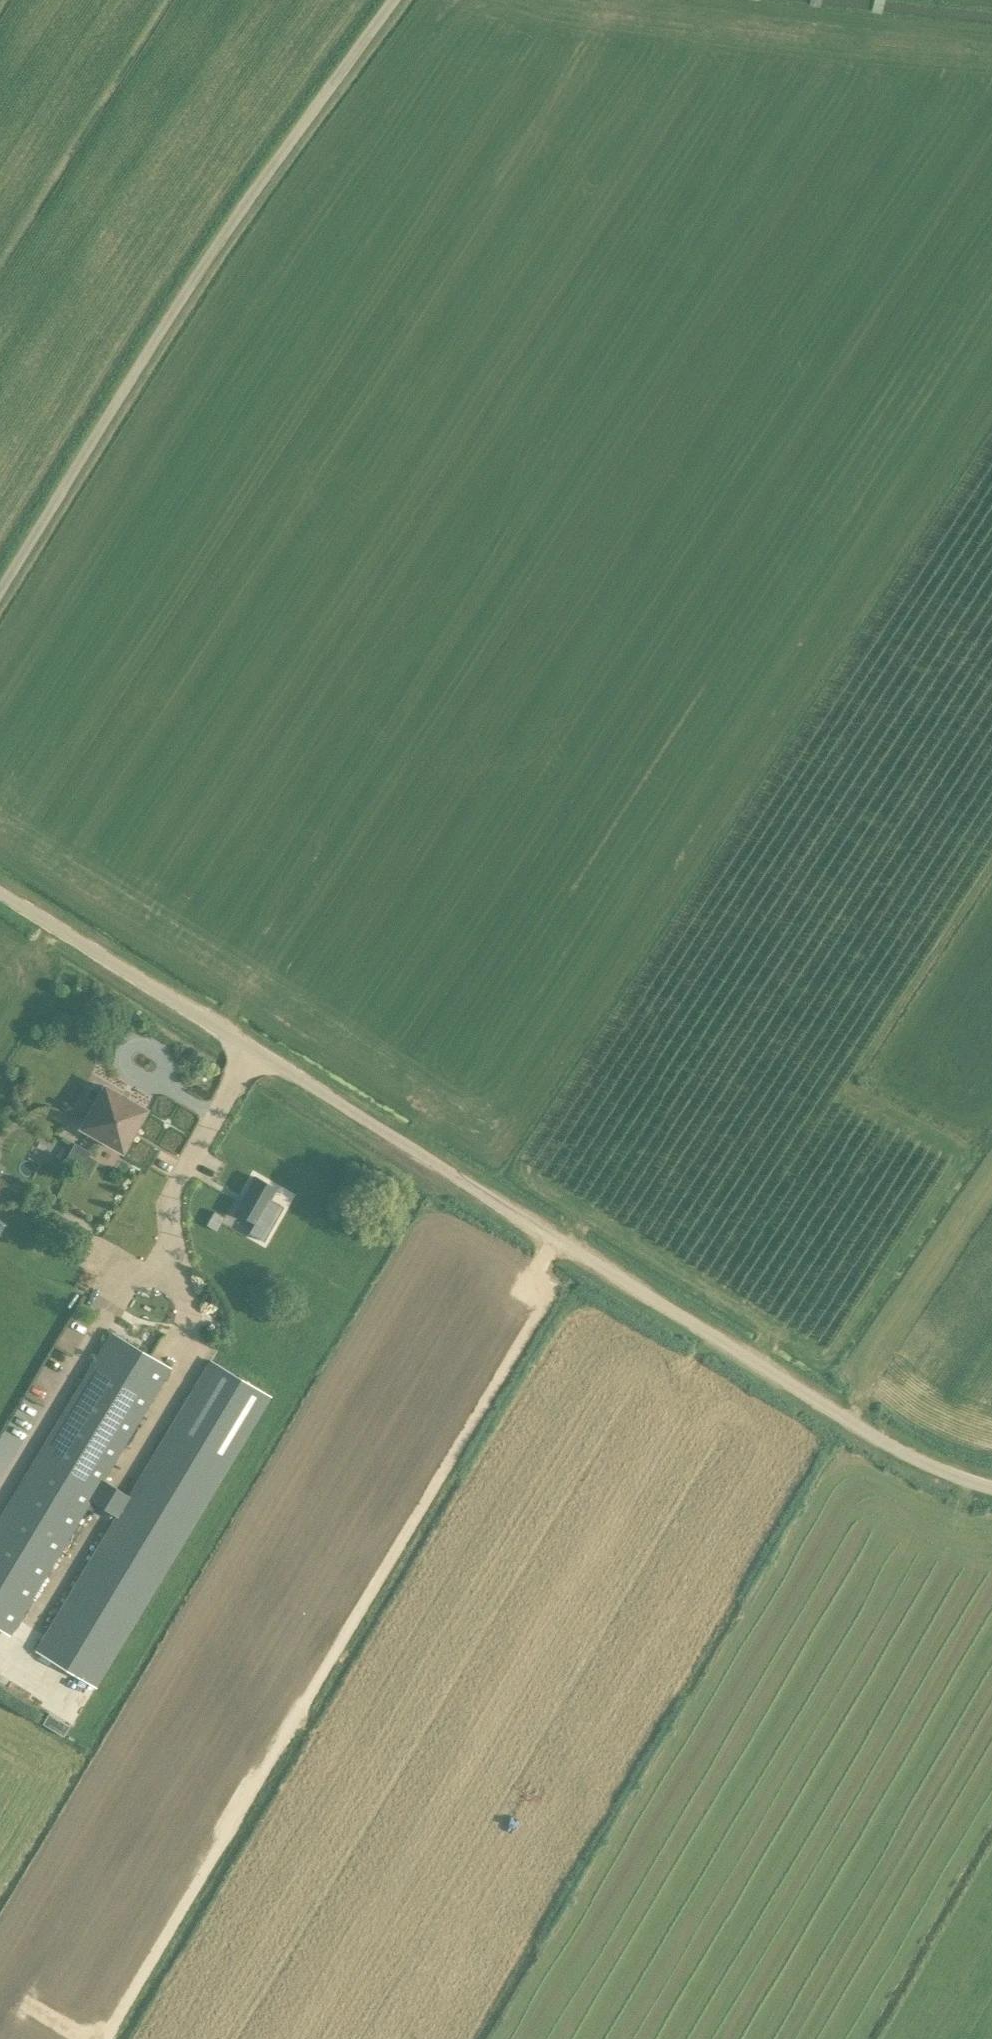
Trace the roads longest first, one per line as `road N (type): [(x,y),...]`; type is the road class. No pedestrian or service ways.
road 1 (unclassified): [(991,1488),(937,1479),(0,895)]
road 2 (unclassified): [(0,573),(198,257),(391,0)]

